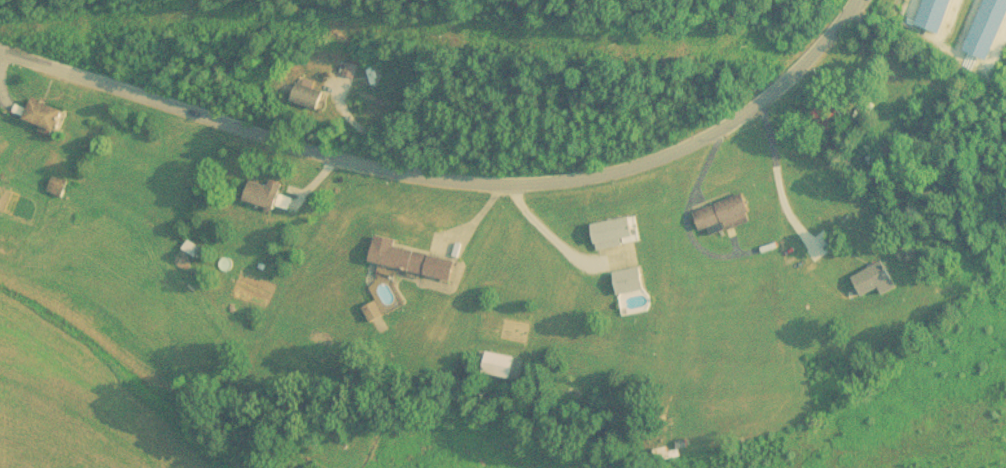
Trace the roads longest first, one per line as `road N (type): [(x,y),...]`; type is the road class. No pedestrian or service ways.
road 1 (residential): [(0,51),(367,165),(505,185),(612,171),(704,138),(797,77),(861,0)]

